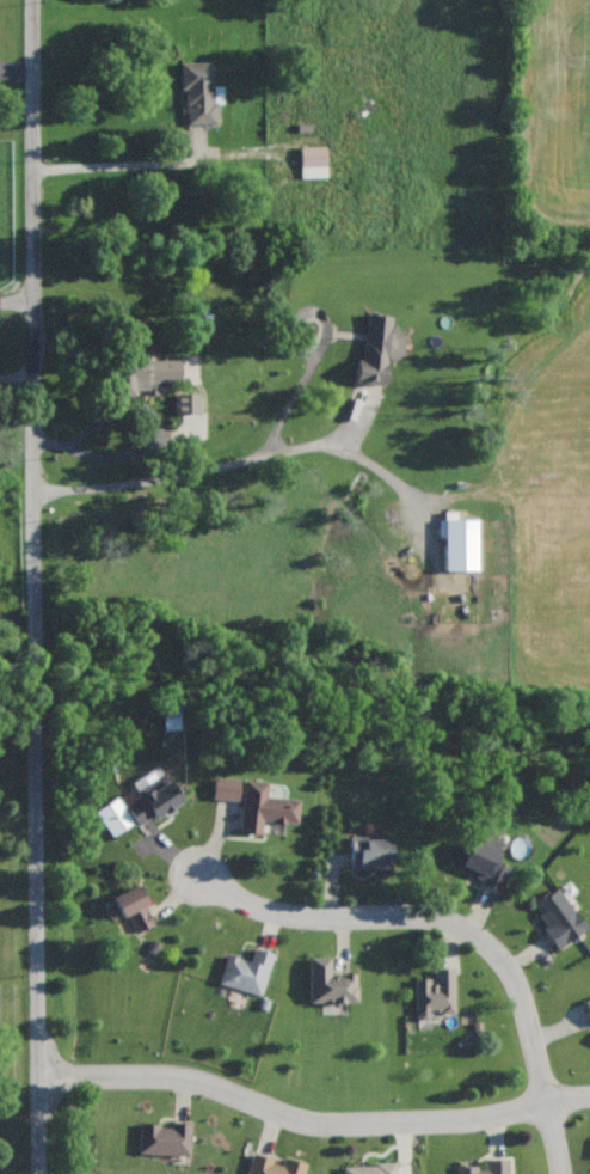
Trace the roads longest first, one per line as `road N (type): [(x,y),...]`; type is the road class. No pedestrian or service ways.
road 1 (residential): [(33,0),(39,1173)]
road 2 (residential): [(39,1074),(185,1074),(284,1114),(337,1121),(471,1119),(589,1098)]
road 3 (residential): [(195,870),(265,907),(313,918),(428,916),(490,948),(520,992),(560,1173)]

